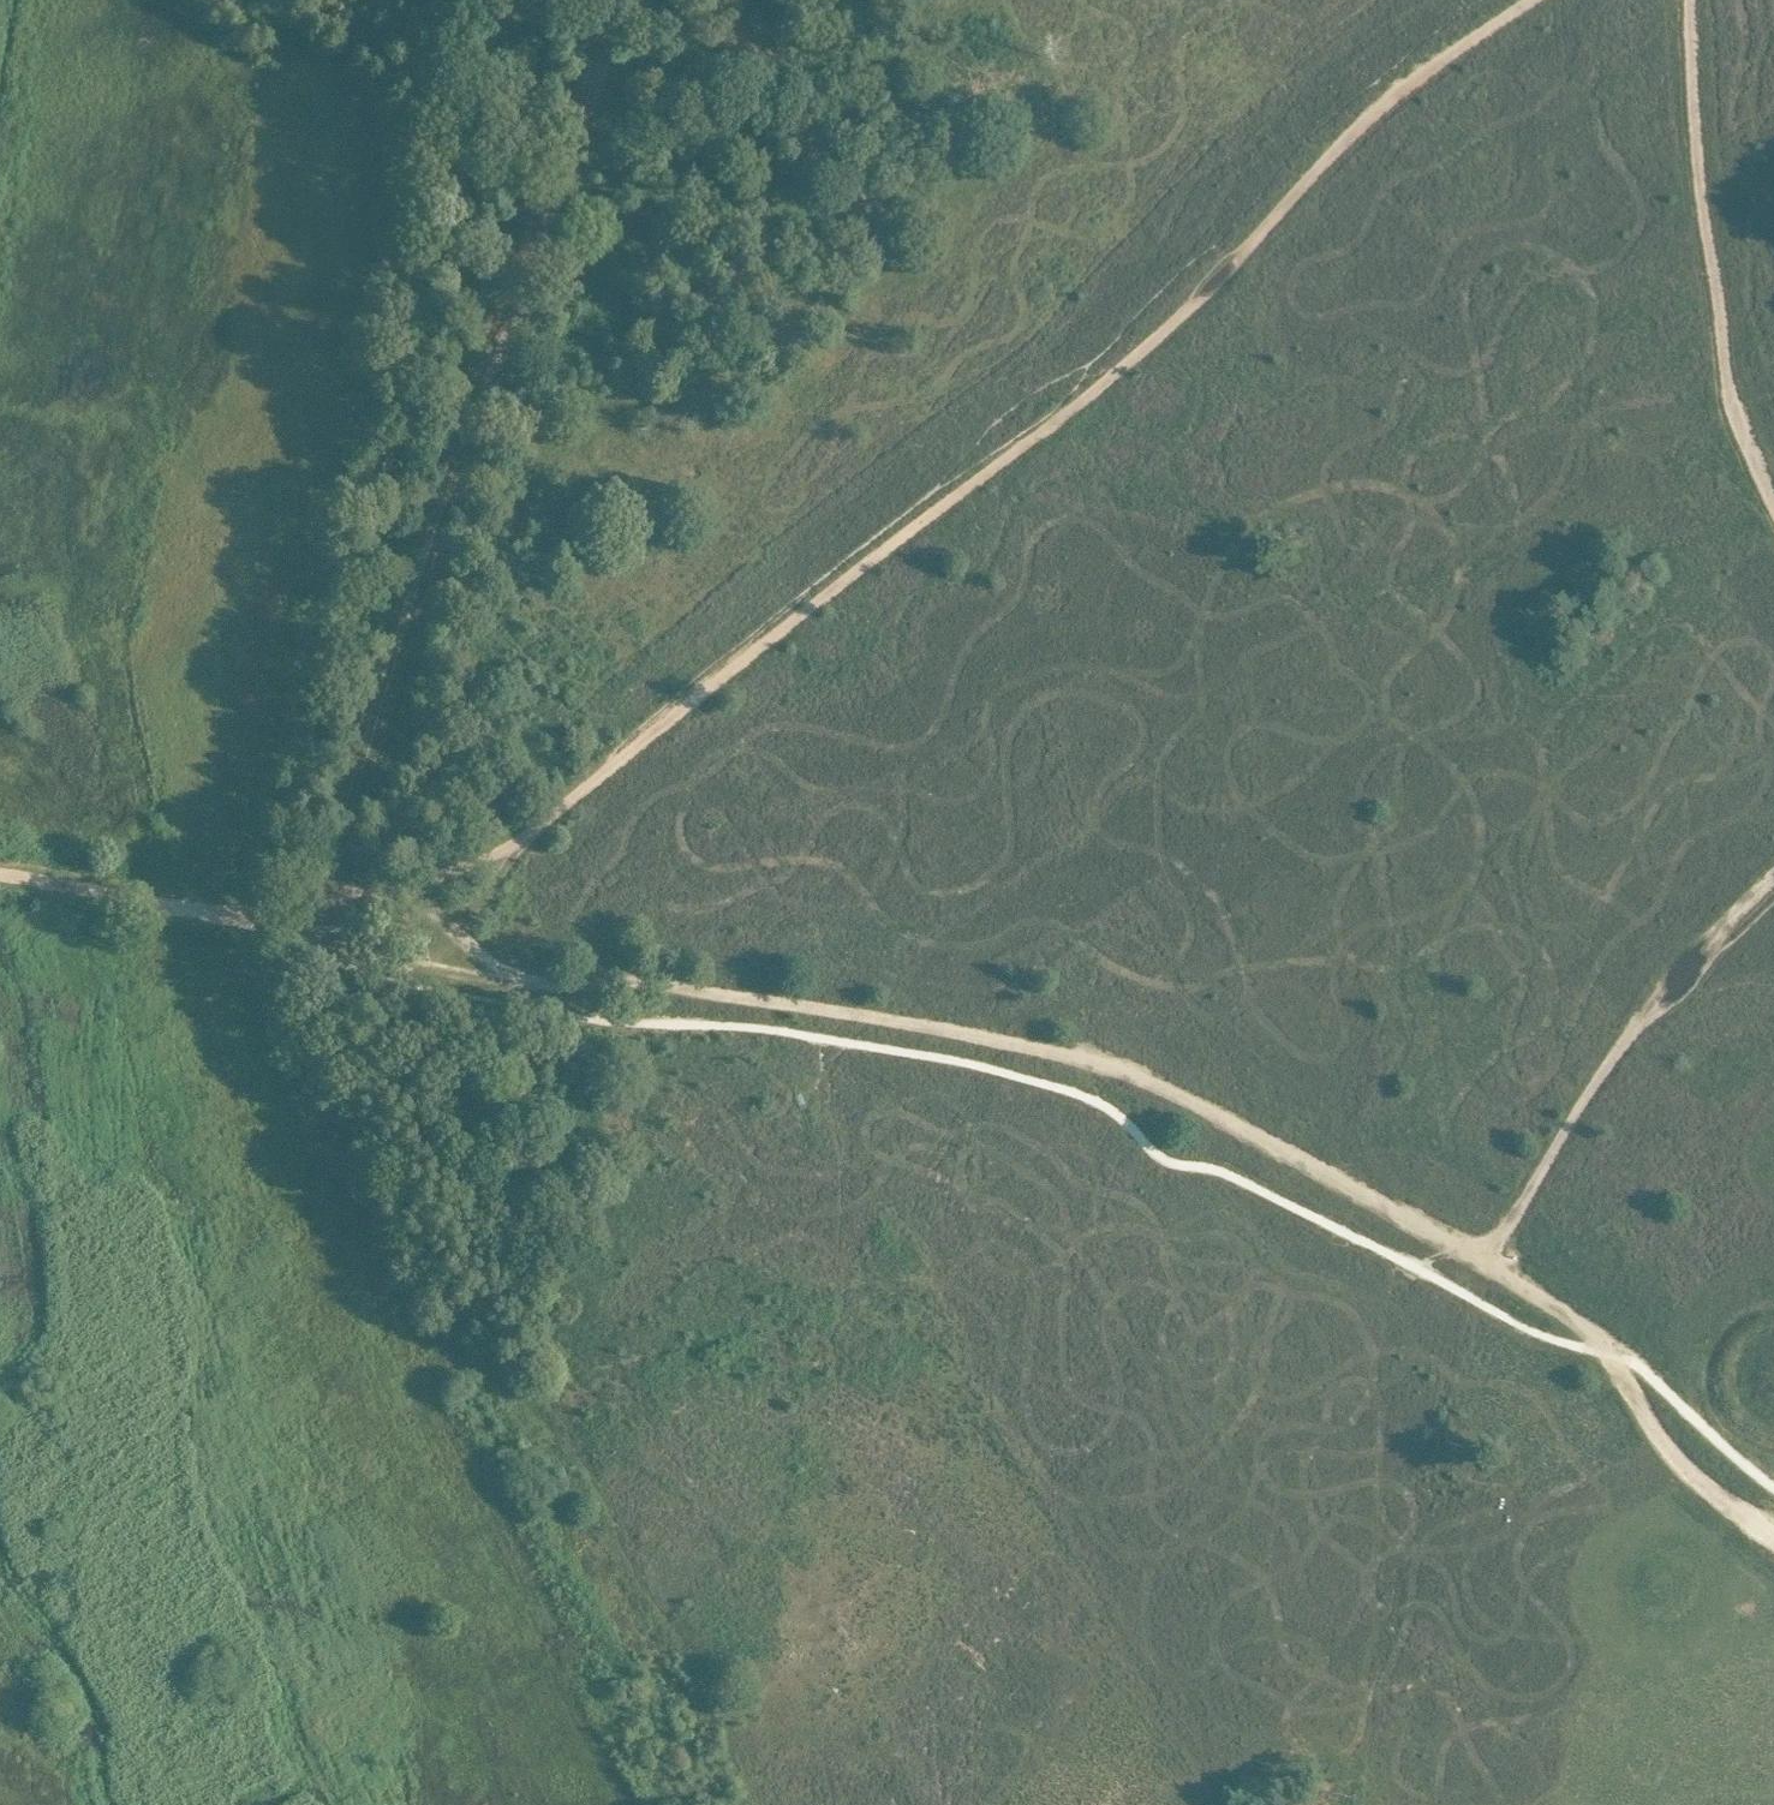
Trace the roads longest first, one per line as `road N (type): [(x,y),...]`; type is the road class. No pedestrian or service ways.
road 1 (track): [(1487,1261),(1245,1125),(1036,1049),(636,982),(504,984),(292,931)]
road 2 (track): [(292,931),(326,861),(453,459),(607,45),(634,0)]
road 3 (track): [(1773,1545),(1727,1515),(1663,1452),(1603,1347),(1487,1261)]
road 4 (track): [(292,931),(0,876)]

